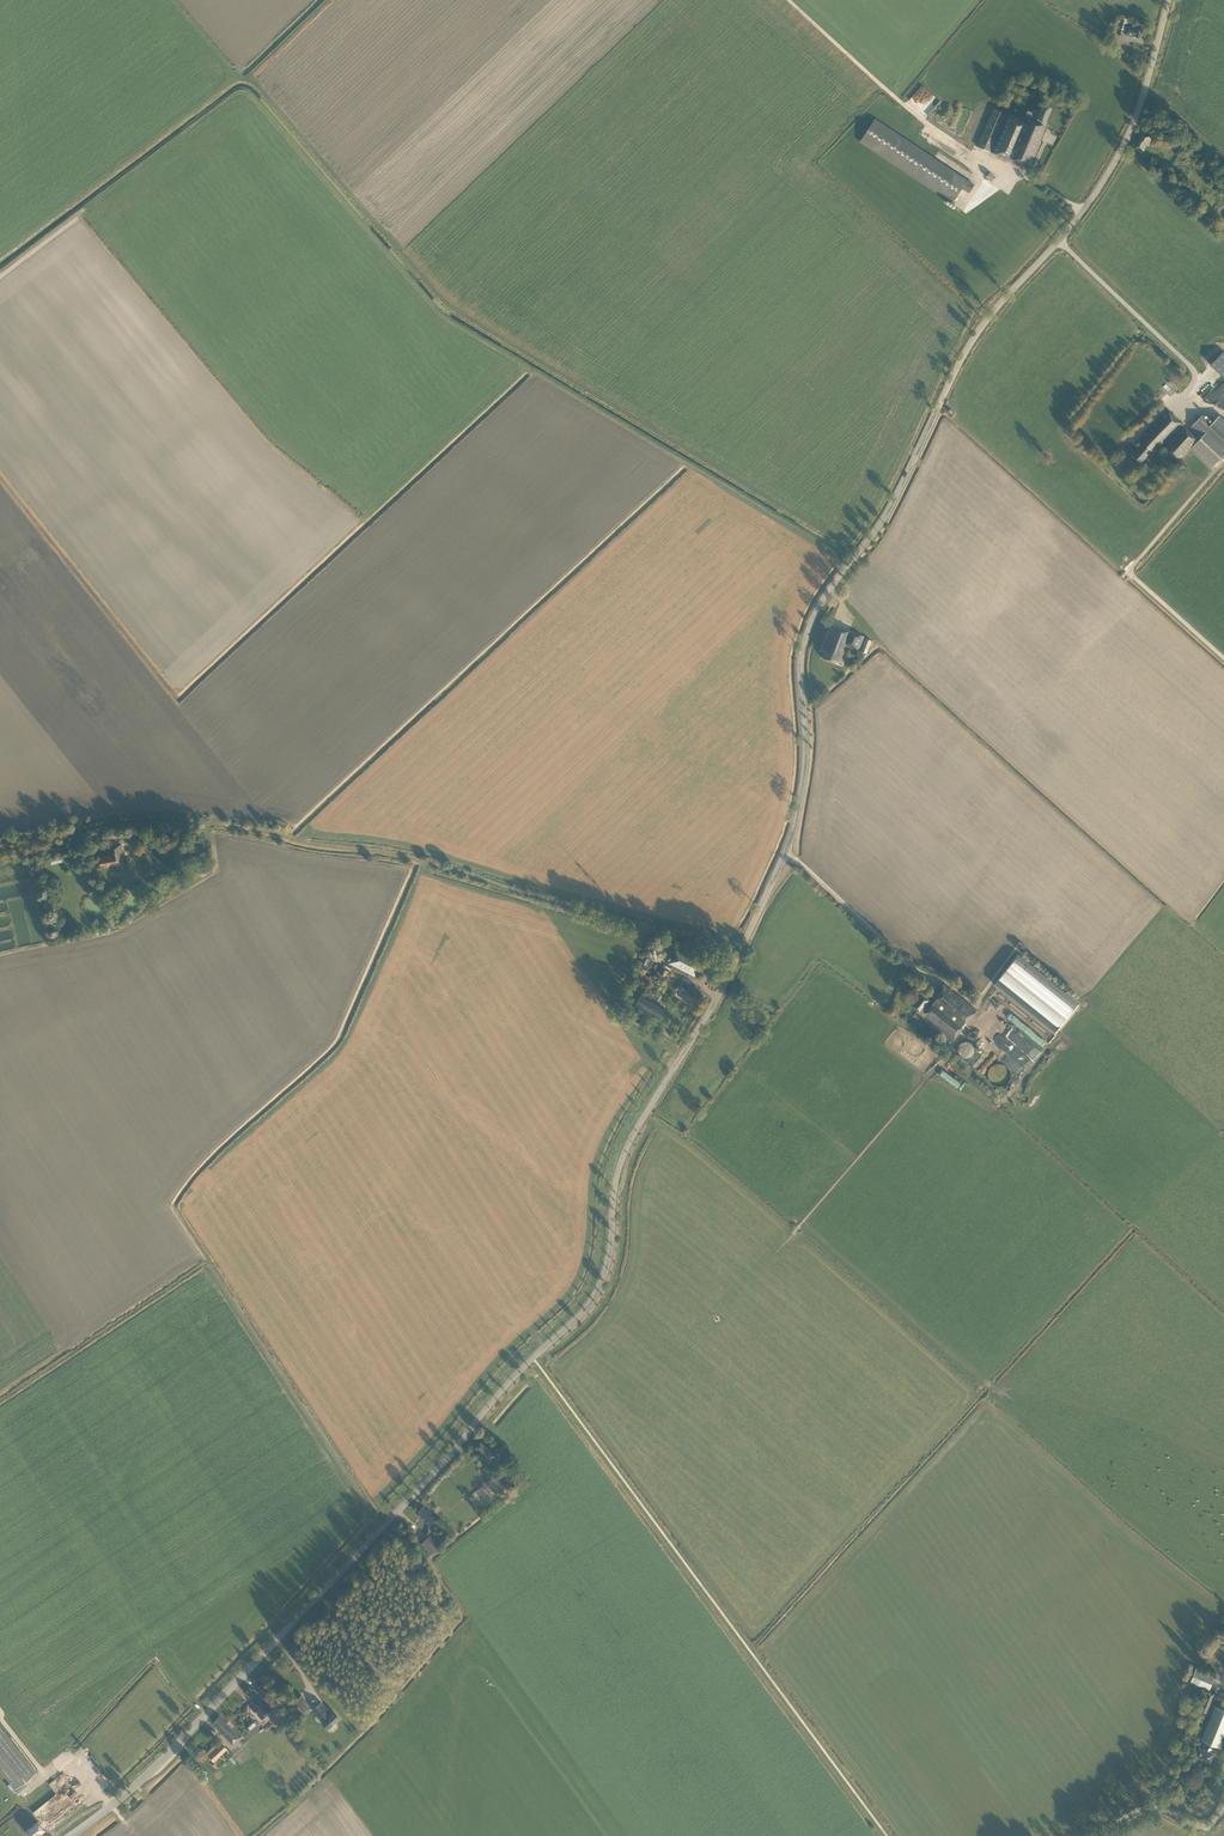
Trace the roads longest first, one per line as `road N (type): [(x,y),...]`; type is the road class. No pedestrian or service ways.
road 1 (tertiary): [(71,1835),(176,1747),(595,1294),(611,1248),(625,1151),(729,978),(795,826),(805,770),(801,657),(816,612),(888,512),(960,362),(1113,166),(1168,0)]
road 2 (track): [(0,848),(139,816),(205,820),(436,865),(642,927),(743,947)]
road 3 (unclassified): [(1089,1835),(1149,1808),(1207,1826),(1223,1806)]
road 4 (track): [(1128,568),(1223,462)]

